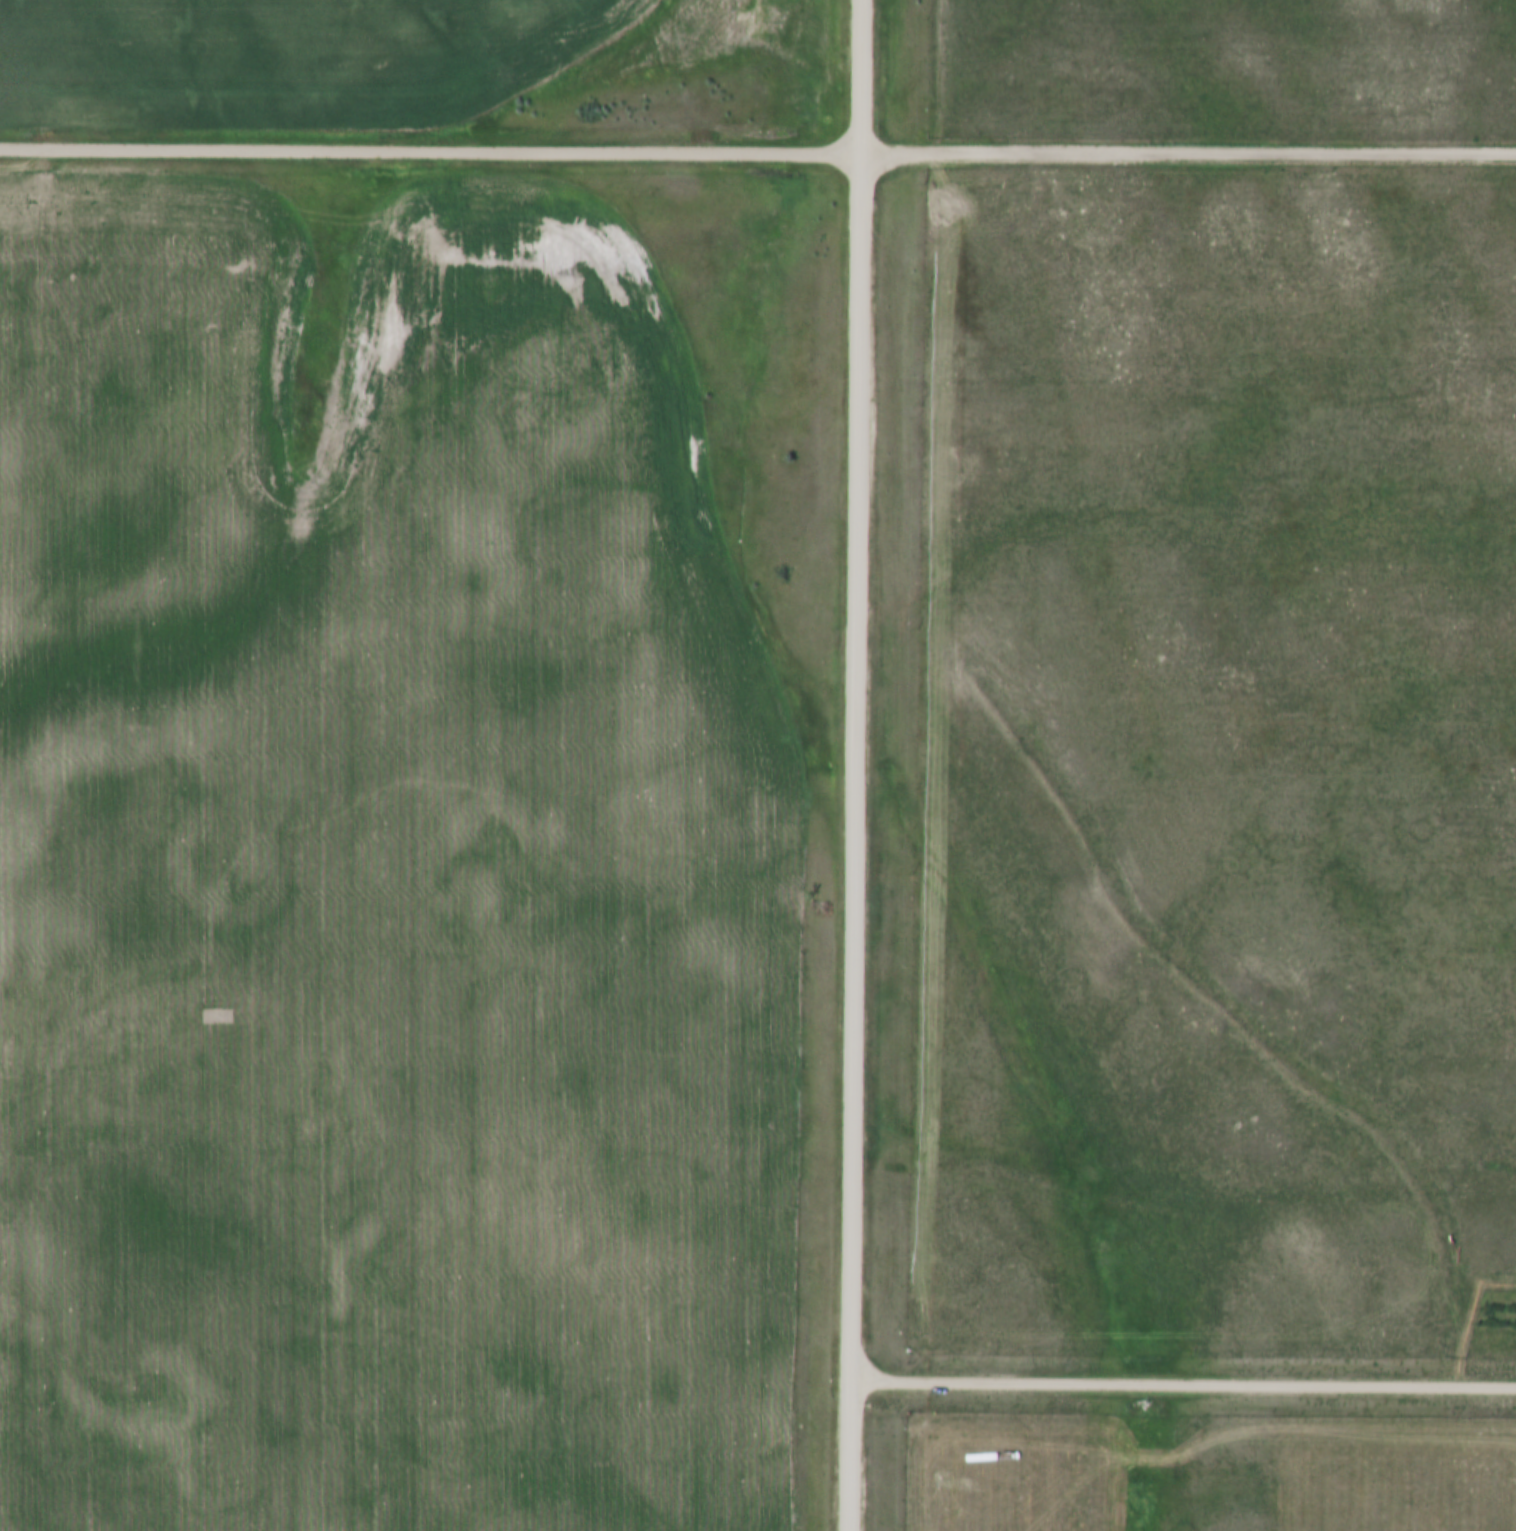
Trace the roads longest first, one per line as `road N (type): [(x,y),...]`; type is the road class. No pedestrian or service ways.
road 1 (tertiary): [(851,1530),(865,0)]

